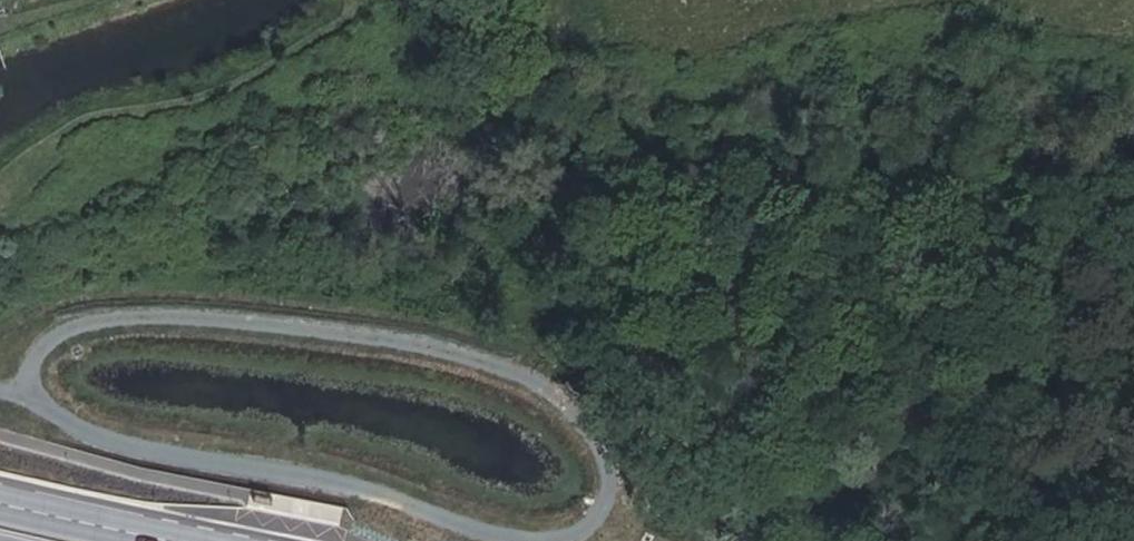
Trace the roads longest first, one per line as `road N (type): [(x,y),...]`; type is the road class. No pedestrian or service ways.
road 1 (primary): [(144,540),(0,508)]

